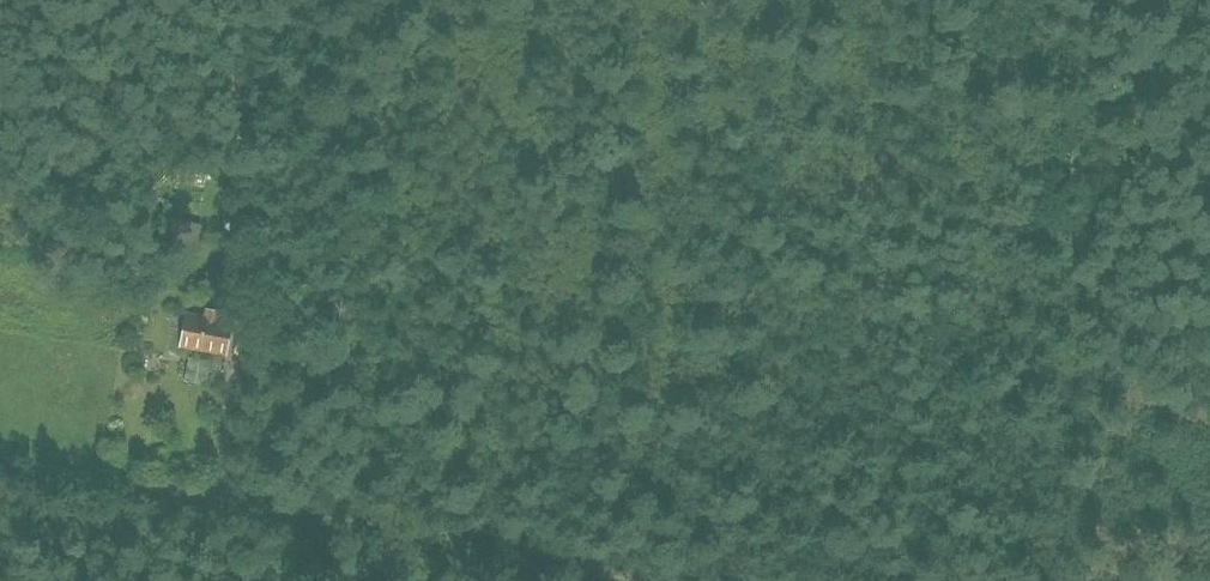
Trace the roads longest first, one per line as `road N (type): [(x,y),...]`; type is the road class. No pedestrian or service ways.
road 1 (track): [(0,459),(690,580)]

